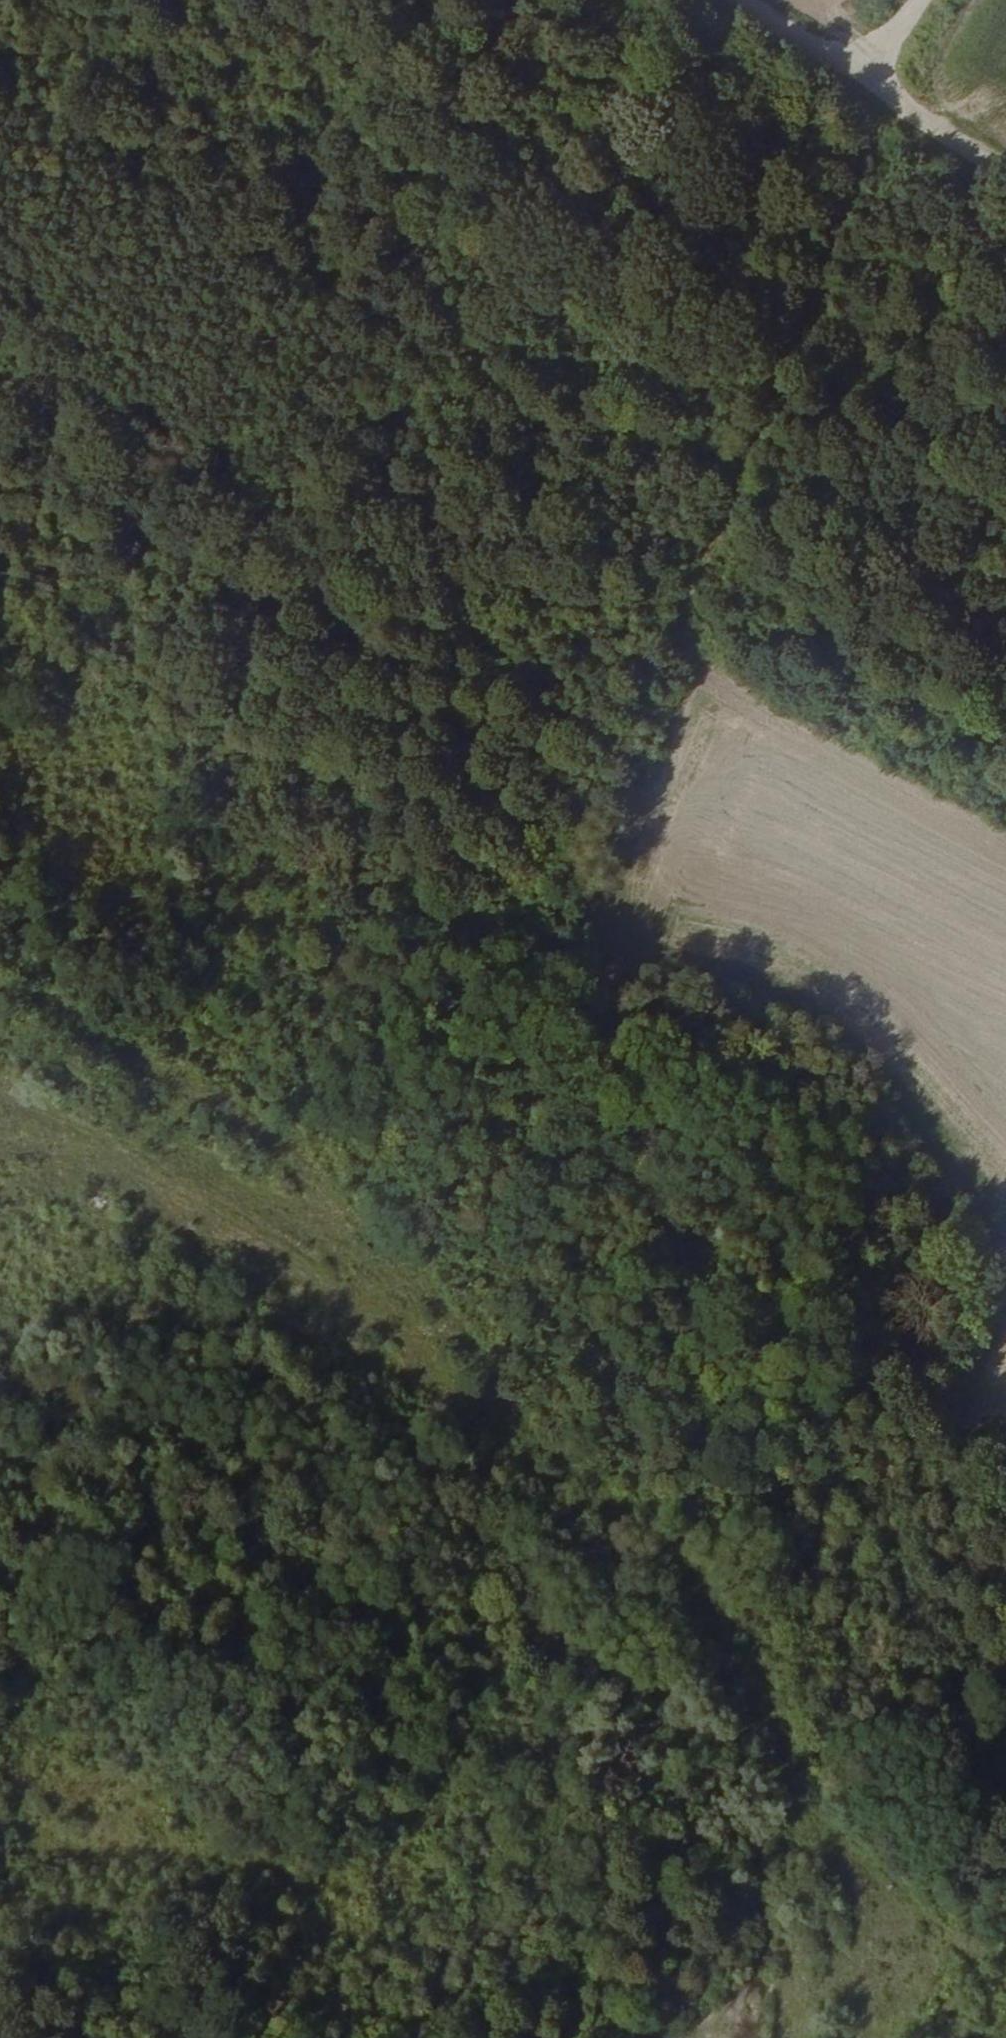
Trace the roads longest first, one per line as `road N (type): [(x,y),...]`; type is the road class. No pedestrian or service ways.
road 1 (track): [(824,54),(1005,180)]

